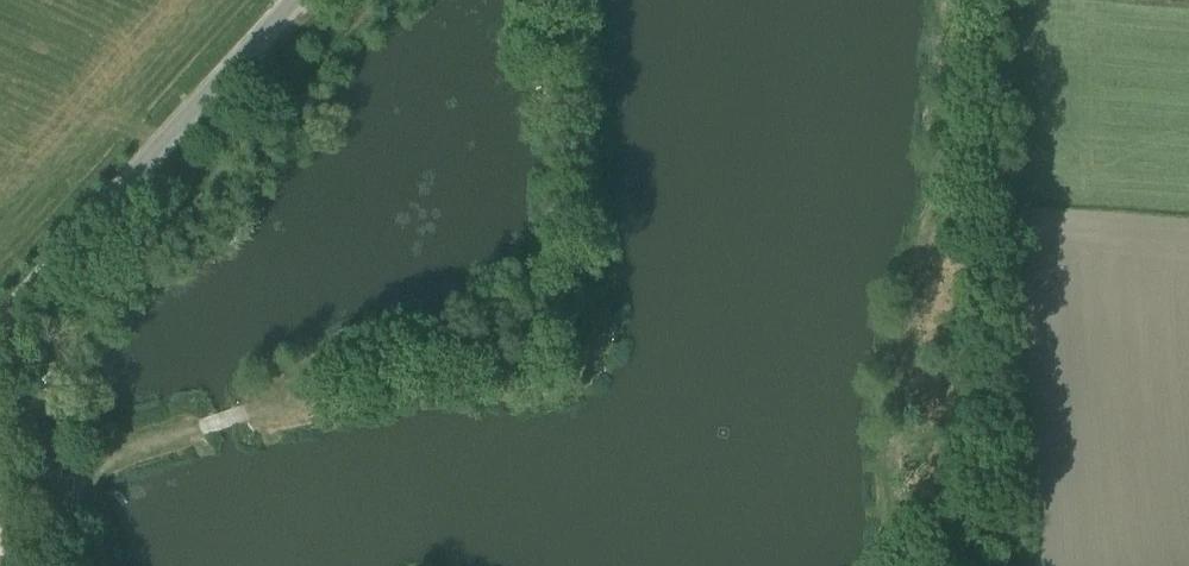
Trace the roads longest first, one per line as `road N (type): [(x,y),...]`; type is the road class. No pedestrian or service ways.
road 1 (unclassified): [(0,325),(296,0)]

